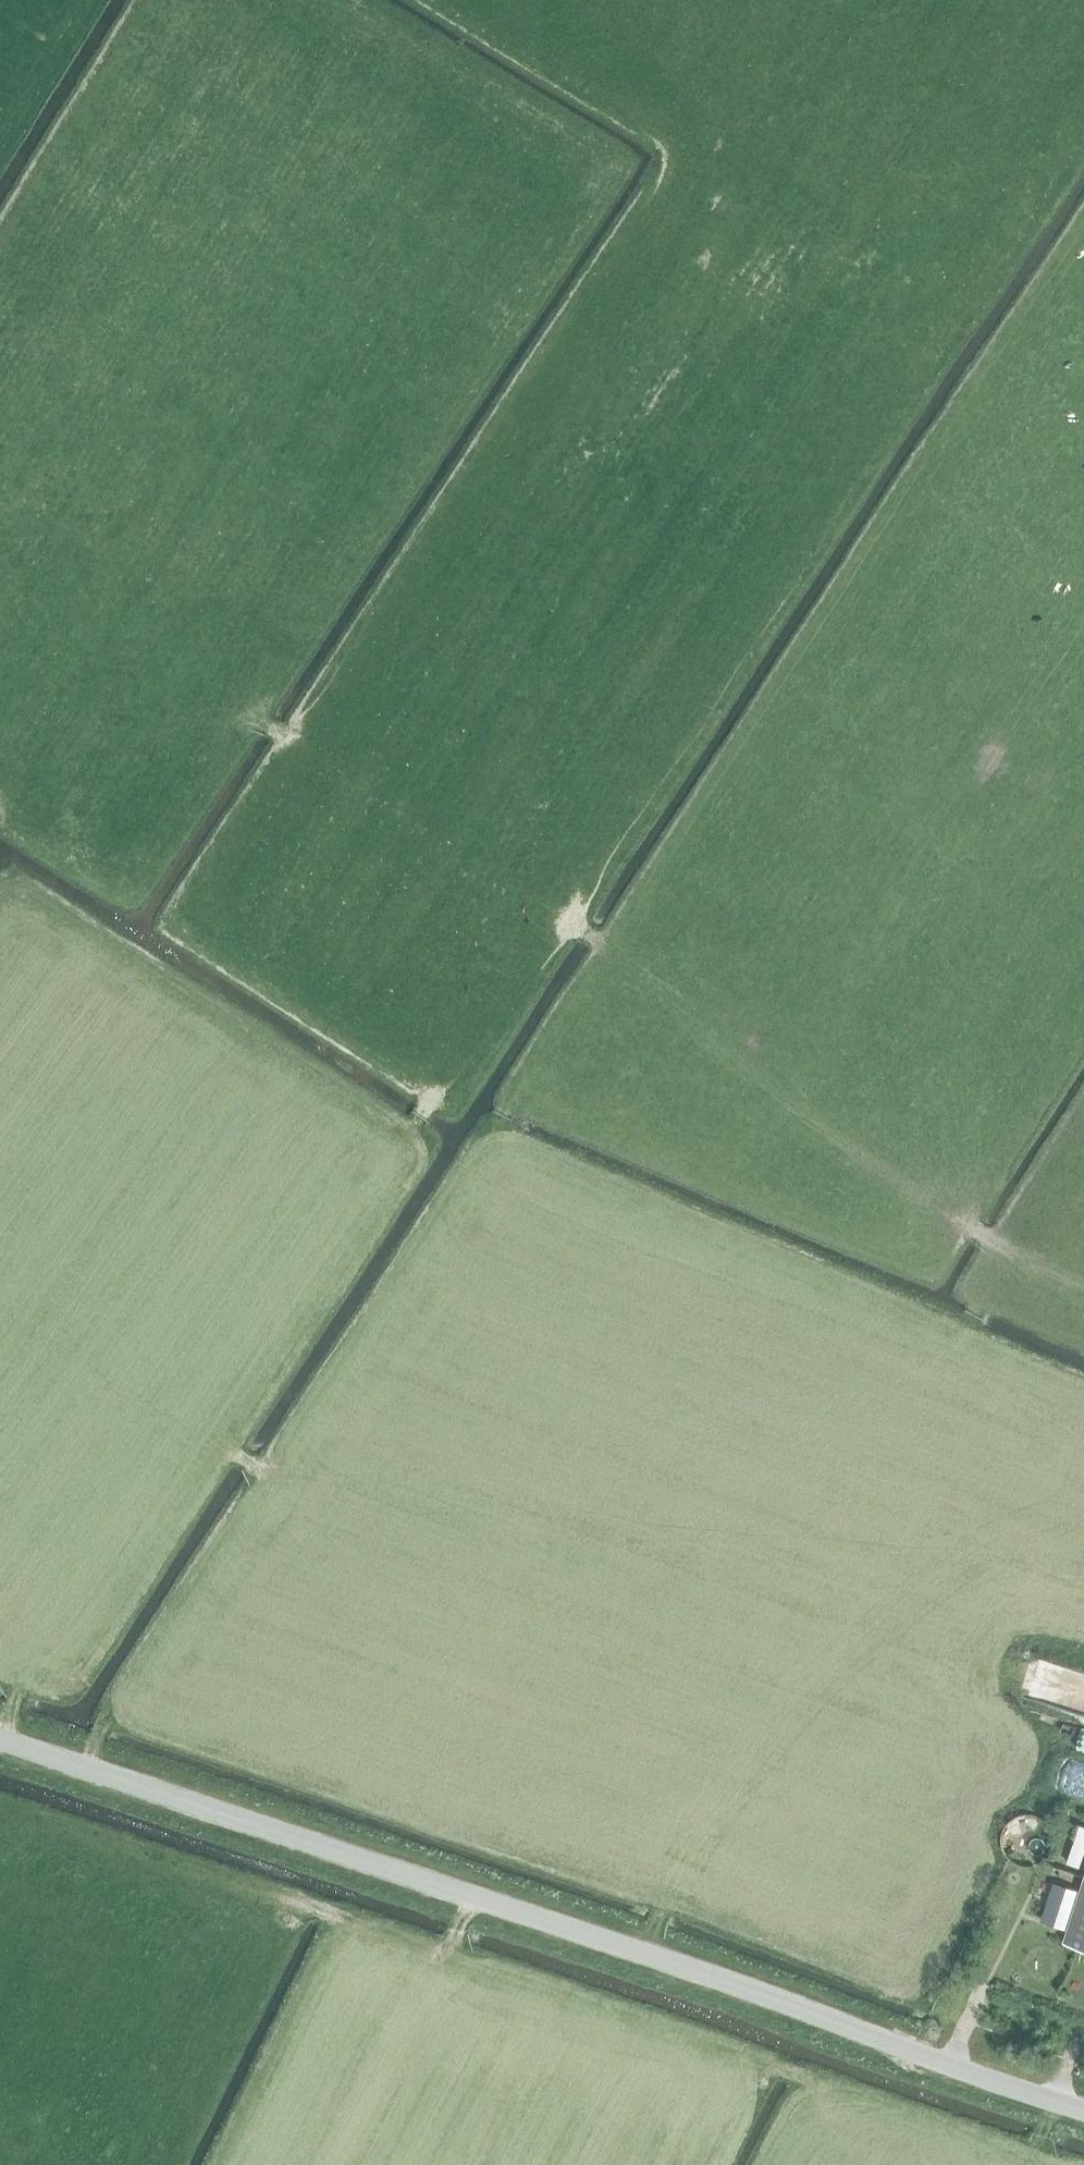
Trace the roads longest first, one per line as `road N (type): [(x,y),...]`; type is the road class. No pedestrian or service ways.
road 1 (unclassified): [(1083,2113),(0,1747)]

